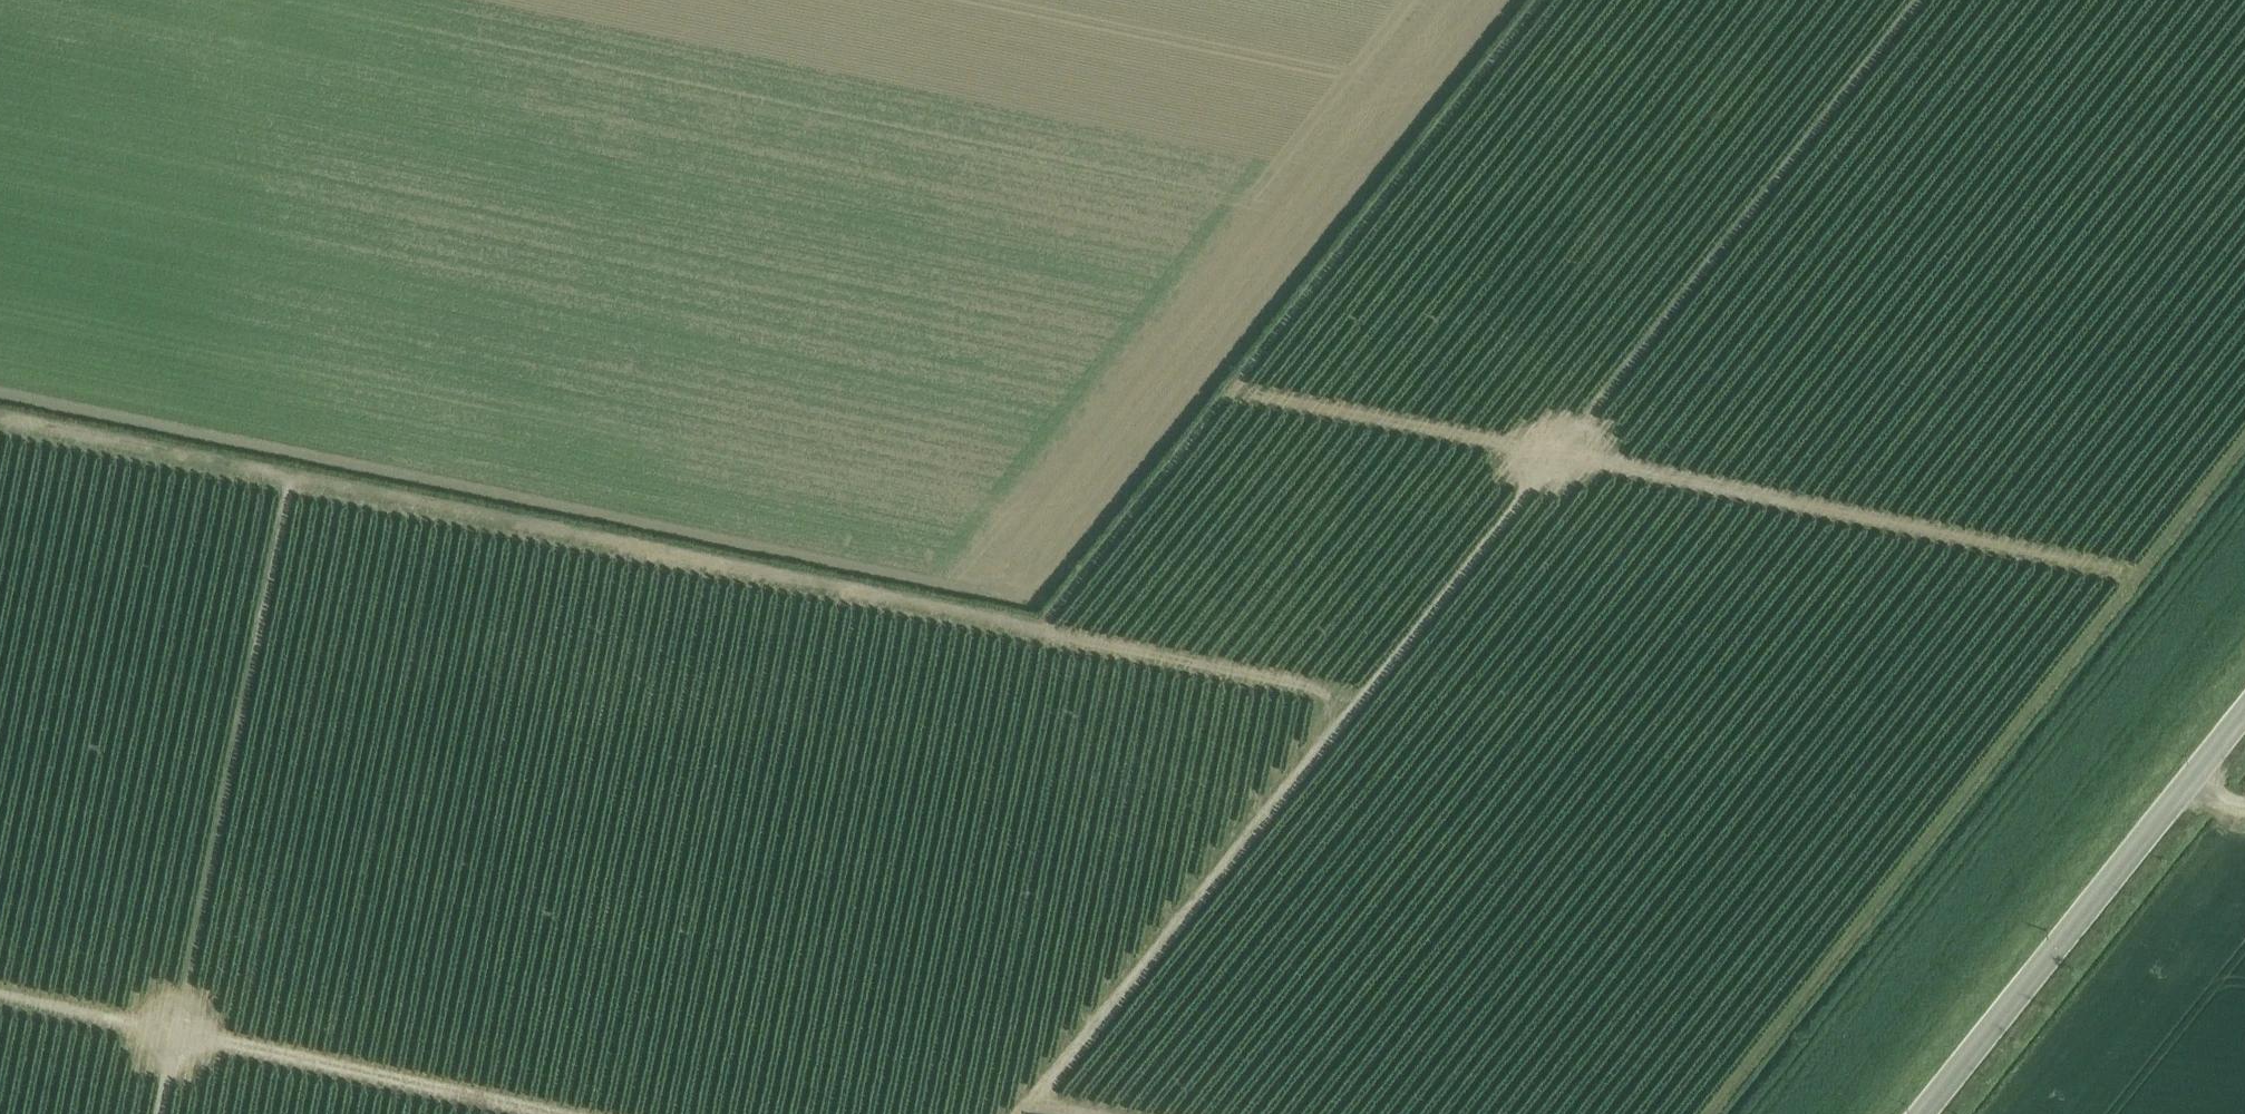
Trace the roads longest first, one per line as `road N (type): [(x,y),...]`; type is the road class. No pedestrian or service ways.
road 1 (secondary): [(1920,1113),(2244,708)]

